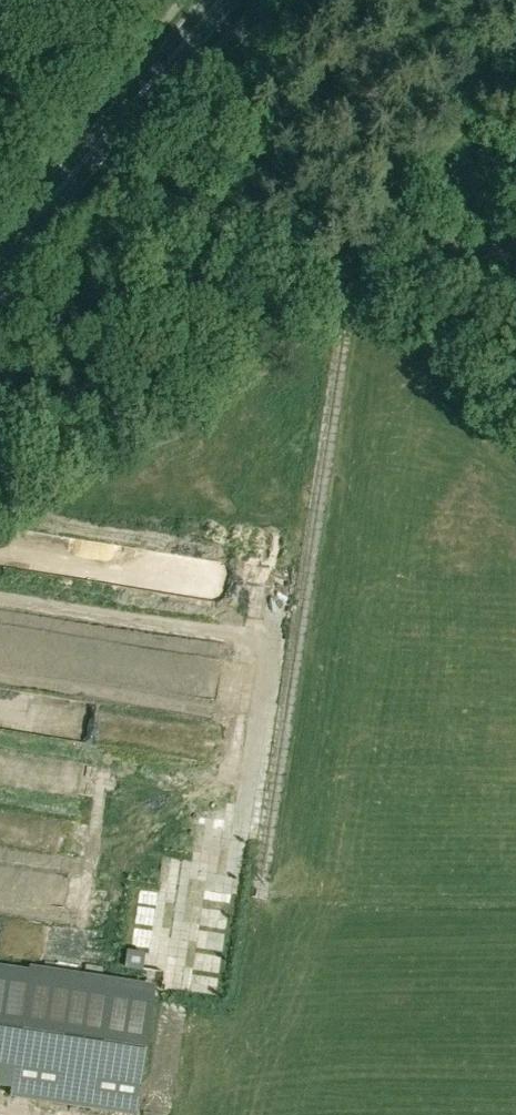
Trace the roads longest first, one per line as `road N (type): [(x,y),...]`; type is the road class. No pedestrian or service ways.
road 1 (secondary): [(0,260),(223,0)]

